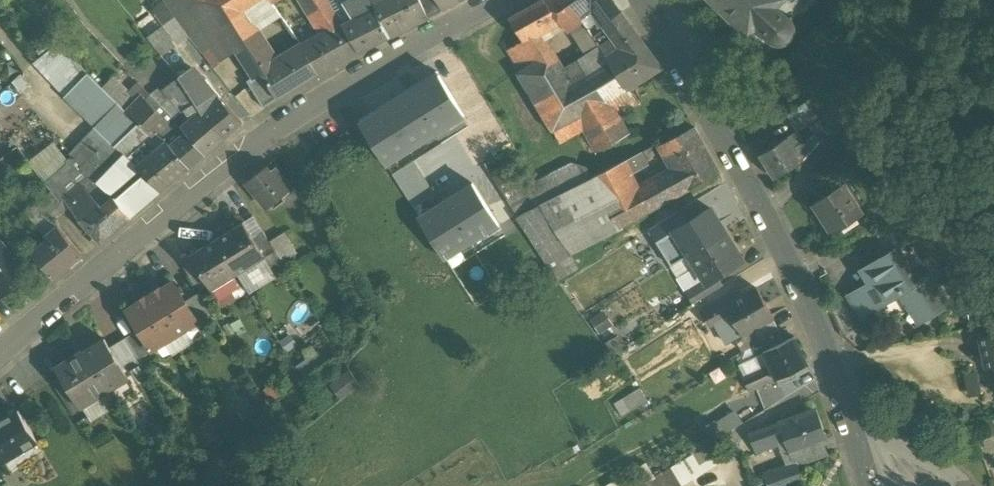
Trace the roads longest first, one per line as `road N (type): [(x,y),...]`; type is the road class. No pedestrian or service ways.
road 1 (residential): [(502,0),(236,162),(0,360)]
road 2 (tertiary): [(848,422),(767,222),(638,0)]
road 3 (track): [(964,15),(894,77),(767,222)]

